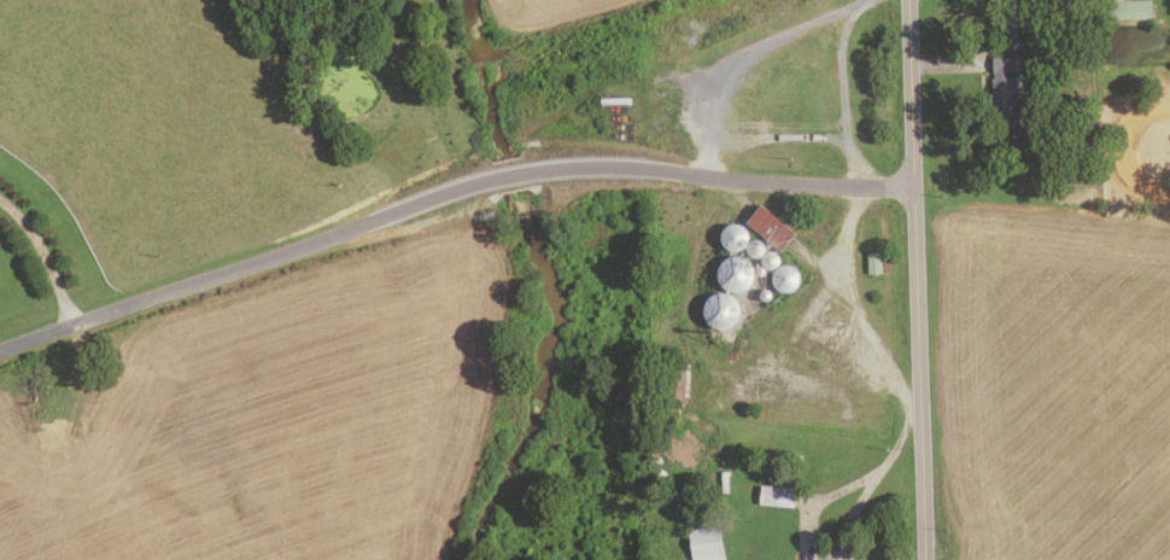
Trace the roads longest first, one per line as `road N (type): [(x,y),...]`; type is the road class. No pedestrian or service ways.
road 1 (primary): [(925,559),(909,0)]
road 2 (residential): [(0,351),(427,199)]
road 3 (residential): [(593,167),(915,189)]
road 4 (residential): [(427,199),(480,180),(593,167)]

